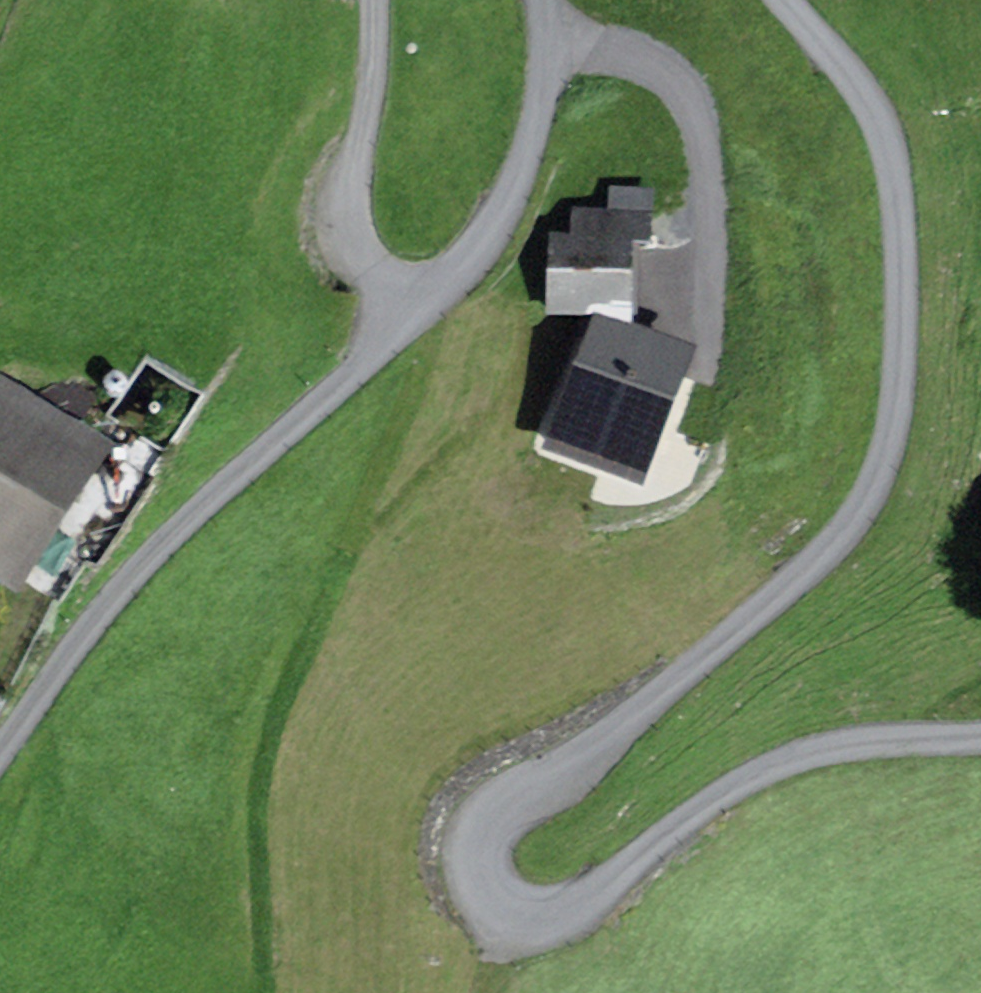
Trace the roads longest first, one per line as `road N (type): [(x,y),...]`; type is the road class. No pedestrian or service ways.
road 1 (unclassified): [(980,736),(848,742),(775,763),(682,822),(595,899),(554,922),(506,919),(476,876),(472,855),(488,818),(609,736),(805,571),(840,535),(879,469),(897,389),(894,178),(855,84),(782,0)]
road 2 (unclassified): [(542,0),(536,124),(486,239),(128,580),(0,750)]
road 3 (track): [(269,992),(263,776),(280,693),(350,540),(424,305)]
road 4 (track): [(703,326),(703,134),(694,93),(671,66),(648,57),(544,38)]
road 5 (track): [(350,540),(527,386)]

